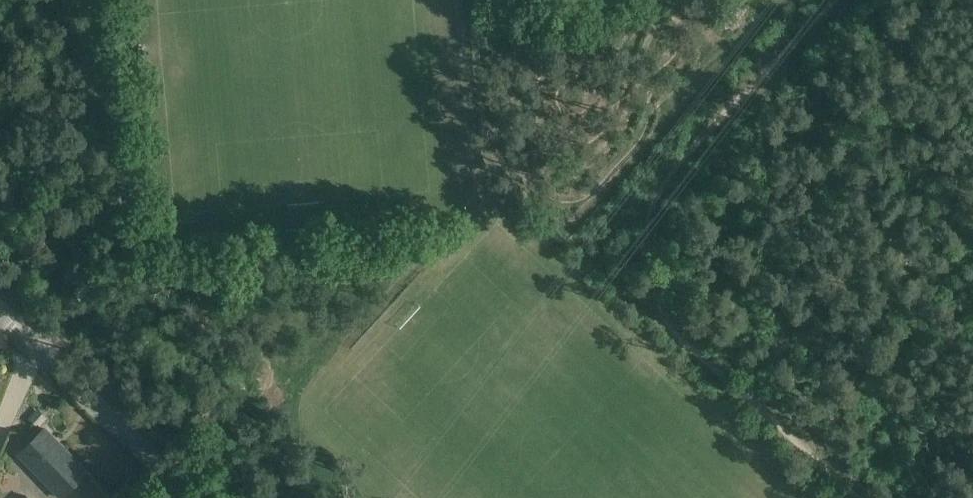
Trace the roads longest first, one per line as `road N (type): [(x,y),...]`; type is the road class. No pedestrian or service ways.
road 1 (unclassified): [(199,497),(0,308)]

